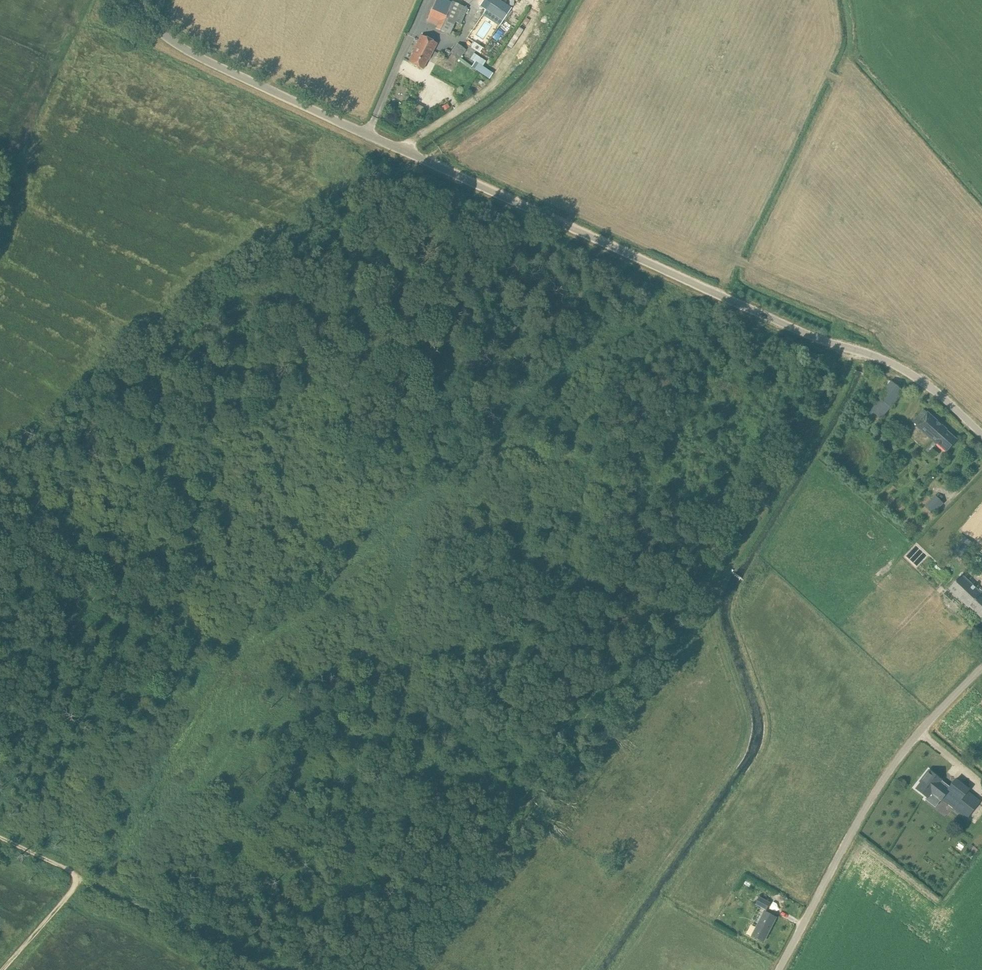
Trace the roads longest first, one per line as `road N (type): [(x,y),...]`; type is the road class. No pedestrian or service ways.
road 1 (unclassified): [(981,437),(891,362),(816,338),(199,59),(159,37),(125,0)]
road 2 (unclassified): [(779,969),(876,786),(981,667)]
road 3 (track): [(76,877),(74,890),(3,969)]

